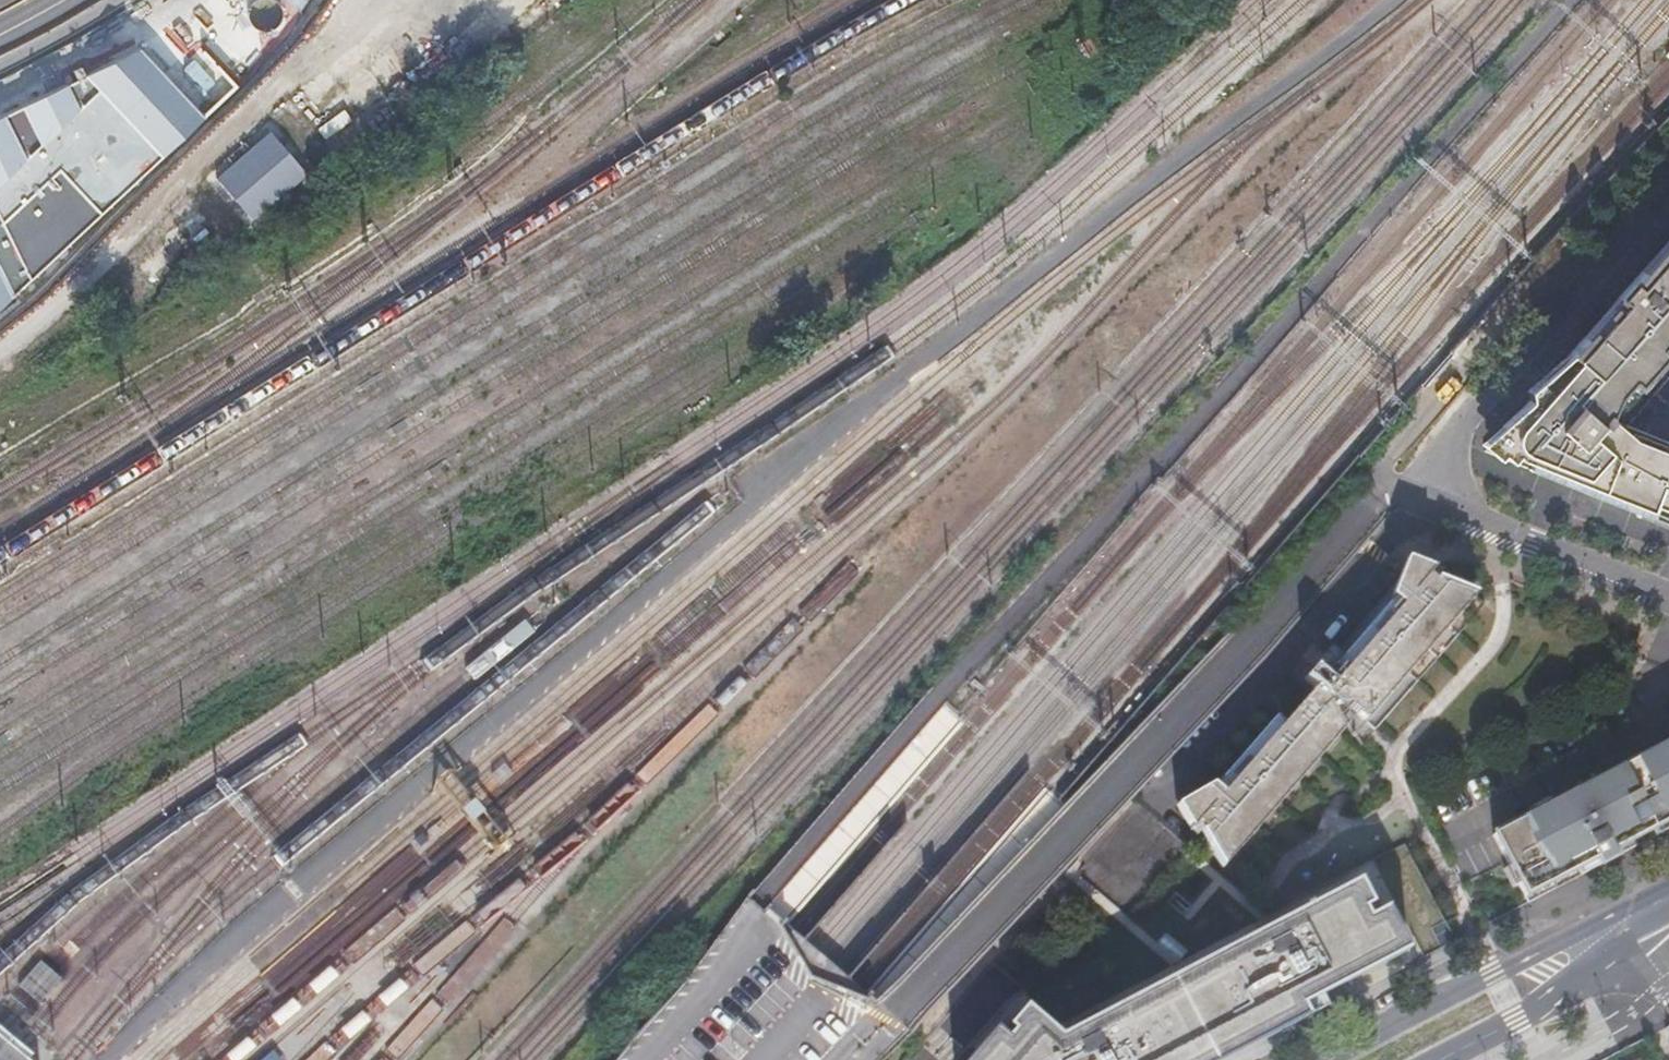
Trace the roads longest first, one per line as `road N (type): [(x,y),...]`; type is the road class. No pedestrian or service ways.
road 1 (residential): [(1668,603),(1403,498),(1668,196)]
road 2 (tertiary): [(1632,920),(1495,974),(1328,1059)]
road 3 (tertiary): [(1436,1059),(1516,1019),(1609,948),(1632,920)]

